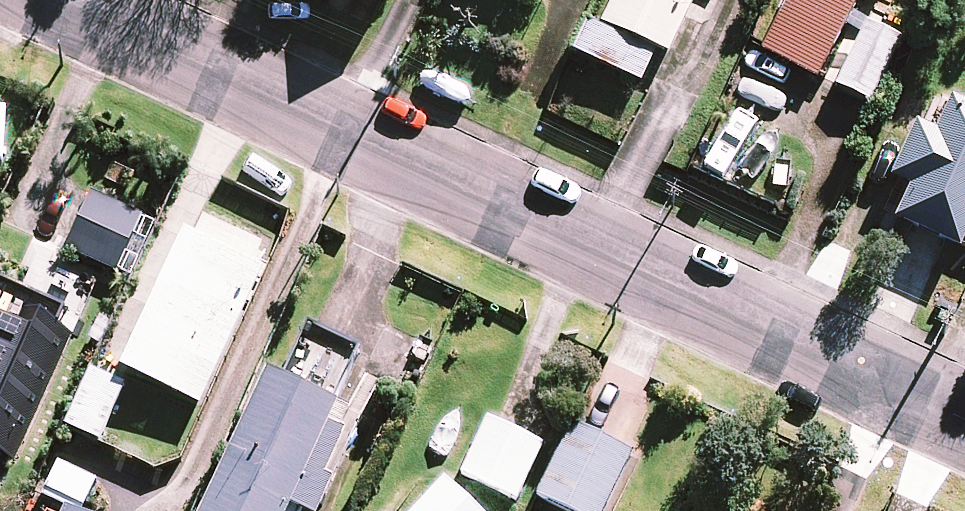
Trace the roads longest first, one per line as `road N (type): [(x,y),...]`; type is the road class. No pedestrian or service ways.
road 1 (residential): [(58,0),(964,420)]

